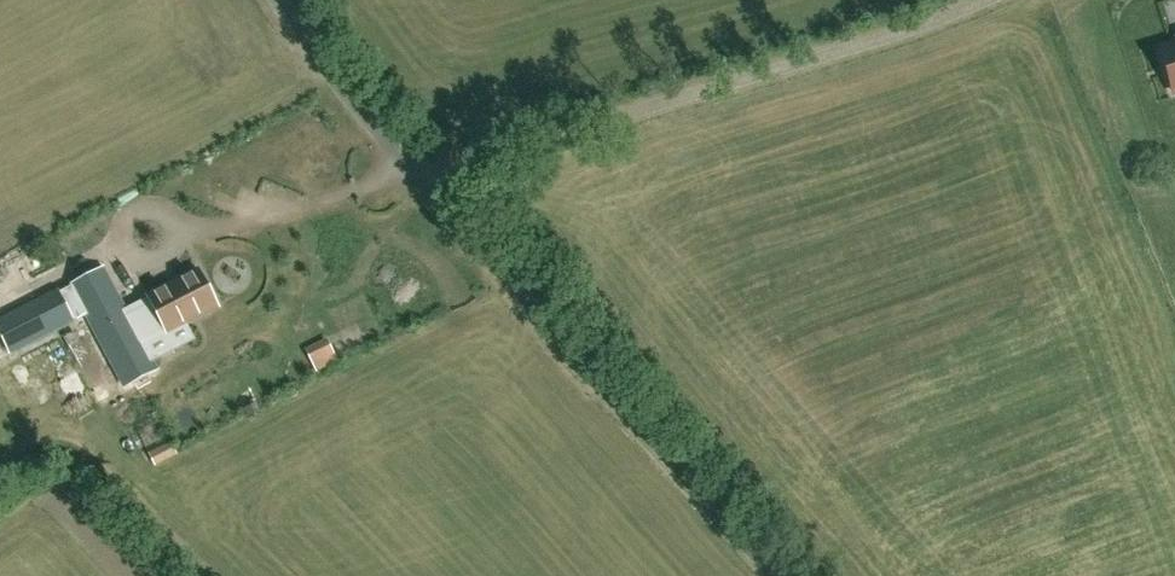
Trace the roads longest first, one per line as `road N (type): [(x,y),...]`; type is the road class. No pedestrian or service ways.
road 1 (unclassified): [(421,178),(979,0)]
road 2 (unclassified): [(778,575),(421,178)]
road 3 (unclassified): [(421,178),(290,0)]

